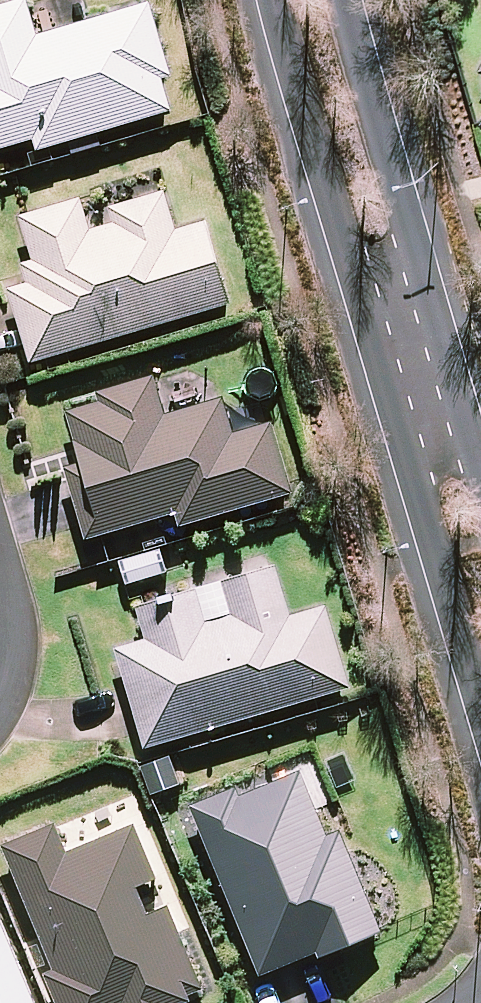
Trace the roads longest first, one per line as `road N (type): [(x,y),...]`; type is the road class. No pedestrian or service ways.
road 1 (tertiary): [(480,745),(362,321)]
road 2 (tertiary): [(362,321),(273,0)]
road 3 (tertiary): [(344,0),(434,306)]
road 4 (tertiary): [(434,306),(480,457)]

